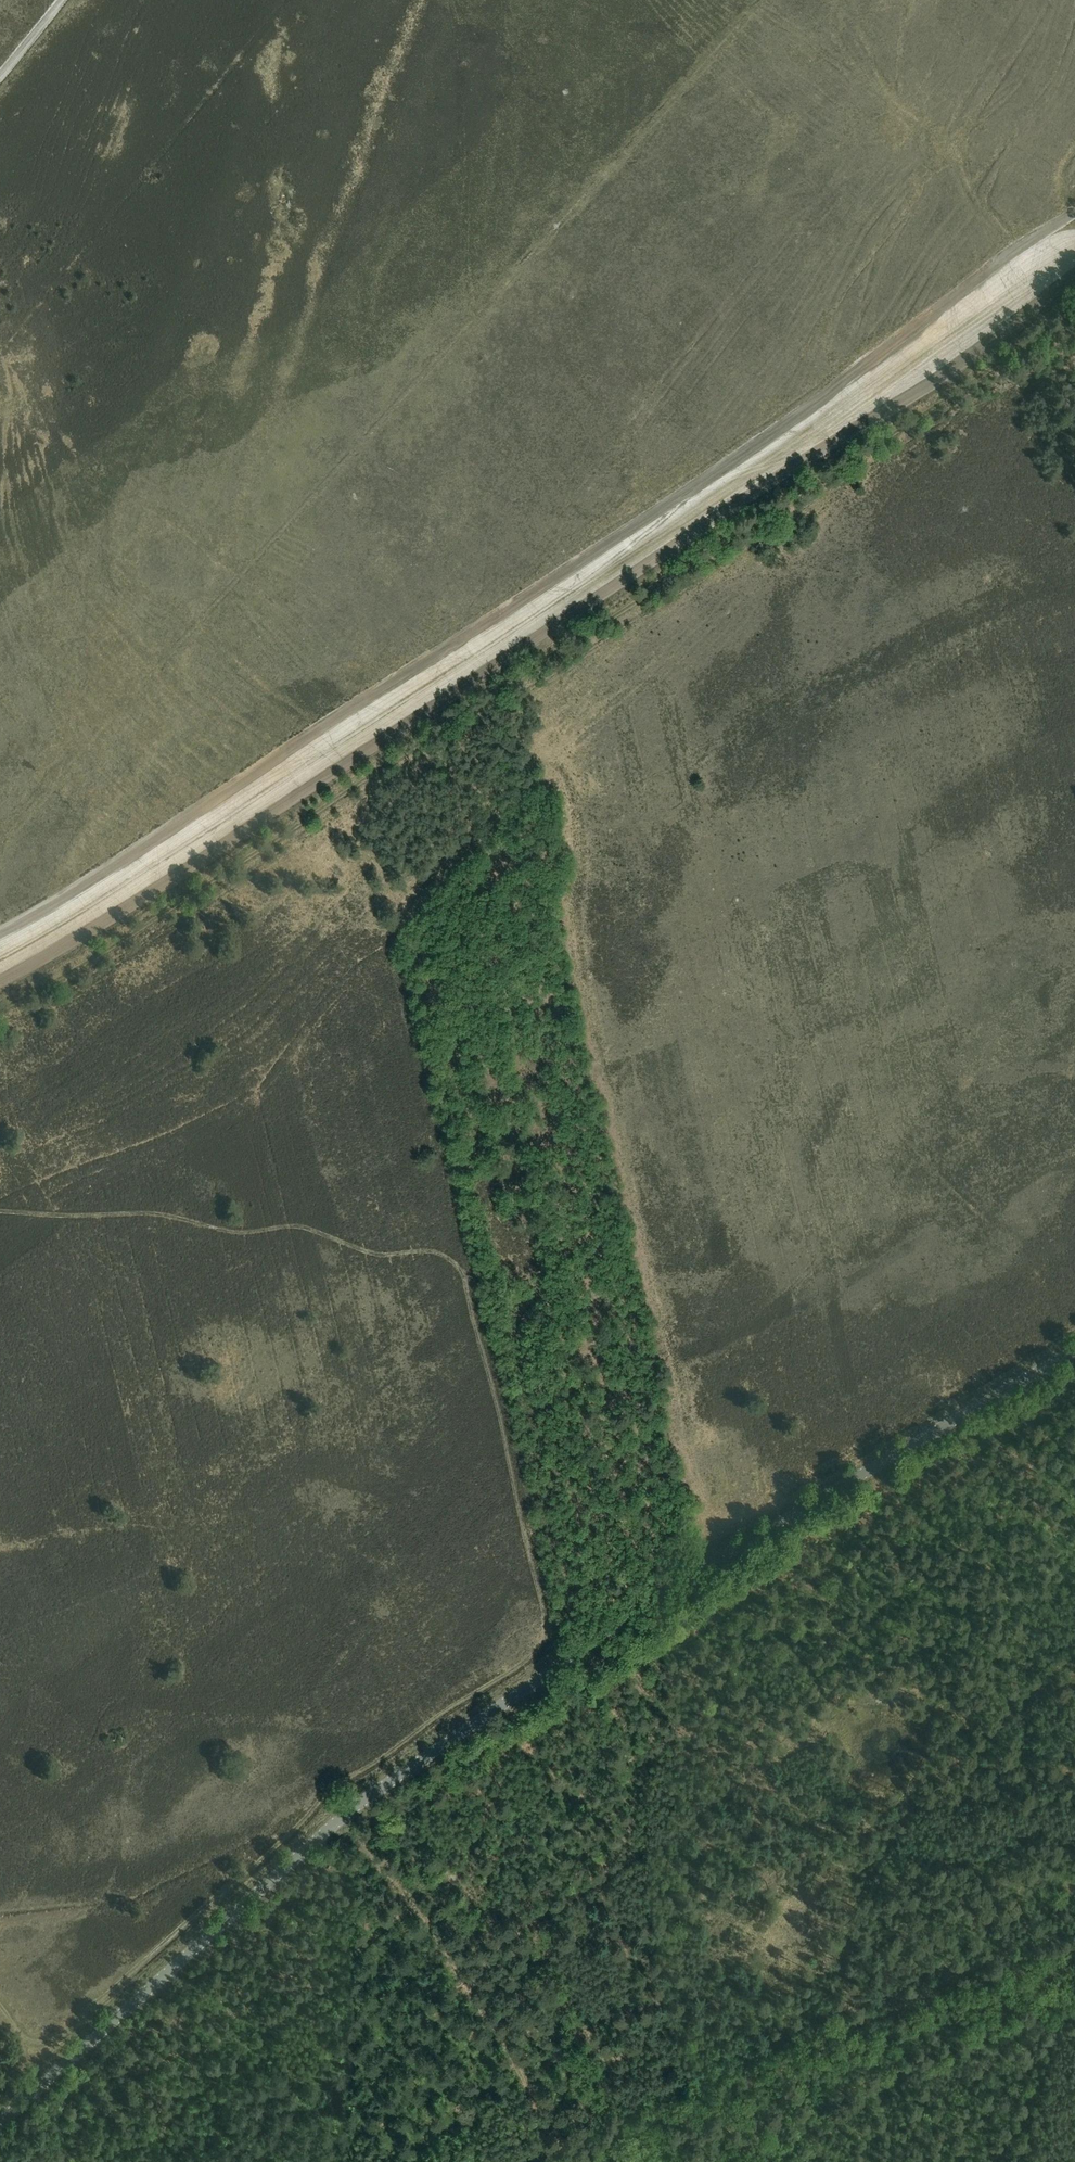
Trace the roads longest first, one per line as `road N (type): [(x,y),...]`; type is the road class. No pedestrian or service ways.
road 1 (track): [(0,1210),(148,1214),(227,1230),(288,1227),(376,1254),(429,1251),(452,1261),(466,1282),(501,1416),(546,1622),(530,1658),(339,1782),(65,2031),(26,2041),(0,2012)]
road 2 (tertiary): [(0,2122),(363,1801),(722,1557),(1074,1349)]

